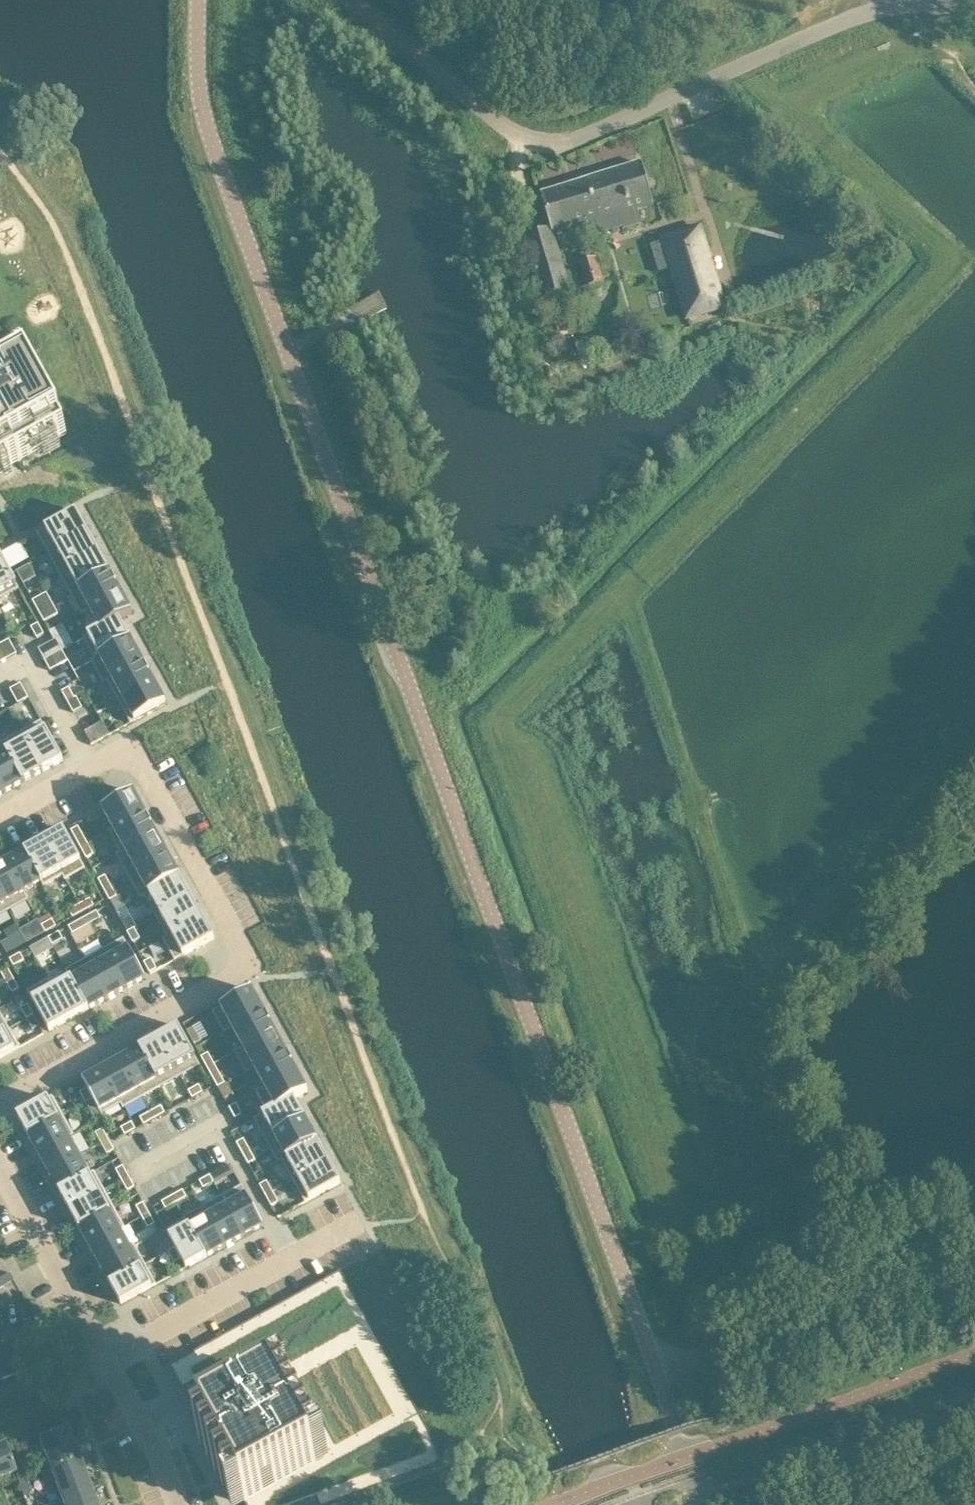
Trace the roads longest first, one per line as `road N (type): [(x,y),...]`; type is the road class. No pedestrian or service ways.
road 1 (unclassified): [(704,1504),(205,118),(199,0)]
road 2 (unclassified): [(974,10),(910,4),(858,14),(557,145),(517,134),(348,0)]
road 3 (residential): [(0,819),(128,753),(236,937),(242,962)]
road 4 (track): [(659,1369),(974,1259)]
road 5 (residential): [(107,1362),(363,1217)]
road 6 (residential): [(0,1105),(229,978),(242,962)]
road 7 (residential): [(107,1362),(0,1168)]
road 8 (residential): [(178,1504),(107,1362)]

